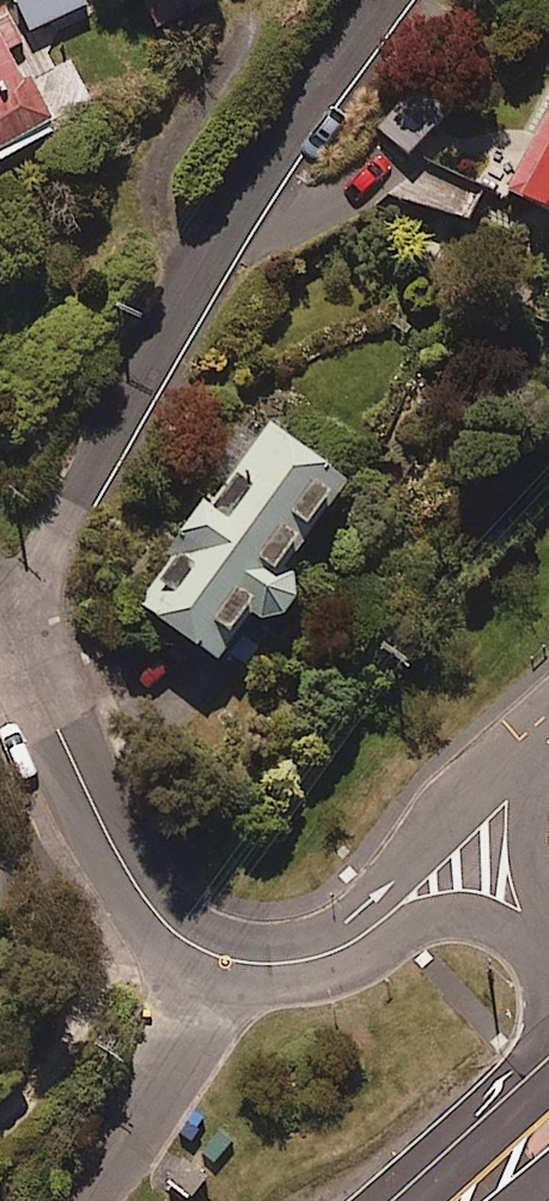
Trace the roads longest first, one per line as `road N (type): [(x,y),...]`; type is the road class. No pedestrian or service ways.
road 1 (residential): [(29,665),(32,613),(63,511),(200,258),(382,0)]
road 2 (residential): [(29,665),(94,816),(130,877),(162,923),(218,959),(292,963),(333,950),(372,931),(467,850)]
road 3 (residential): [(467,850),(548,746)]
road 4 (residential): [(548,948),(467,850)]

